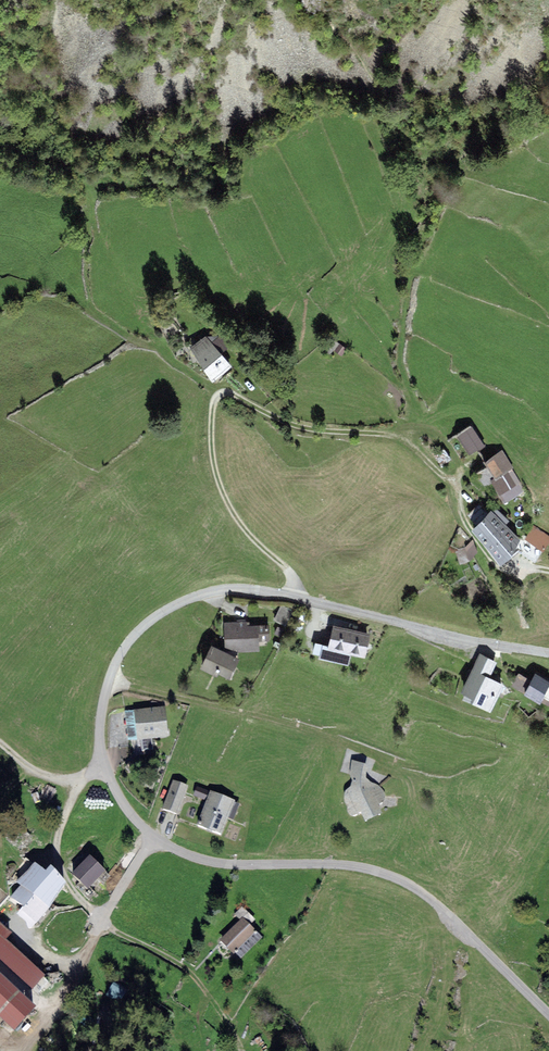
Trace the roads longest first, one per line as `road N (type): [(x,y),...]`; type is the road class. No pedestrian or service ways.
road 1 (unclassified): [(548,1016),(425,895),(397,879),(330,865),(215,863),(156,838),(119,798),(100,730),(123,650),(181,602),(226,589),(297,597),(548,654)]
road 2 (track): [(522,571),(493,557),(466,521),(458,487),(407,443),(311,430),(218,389)]

